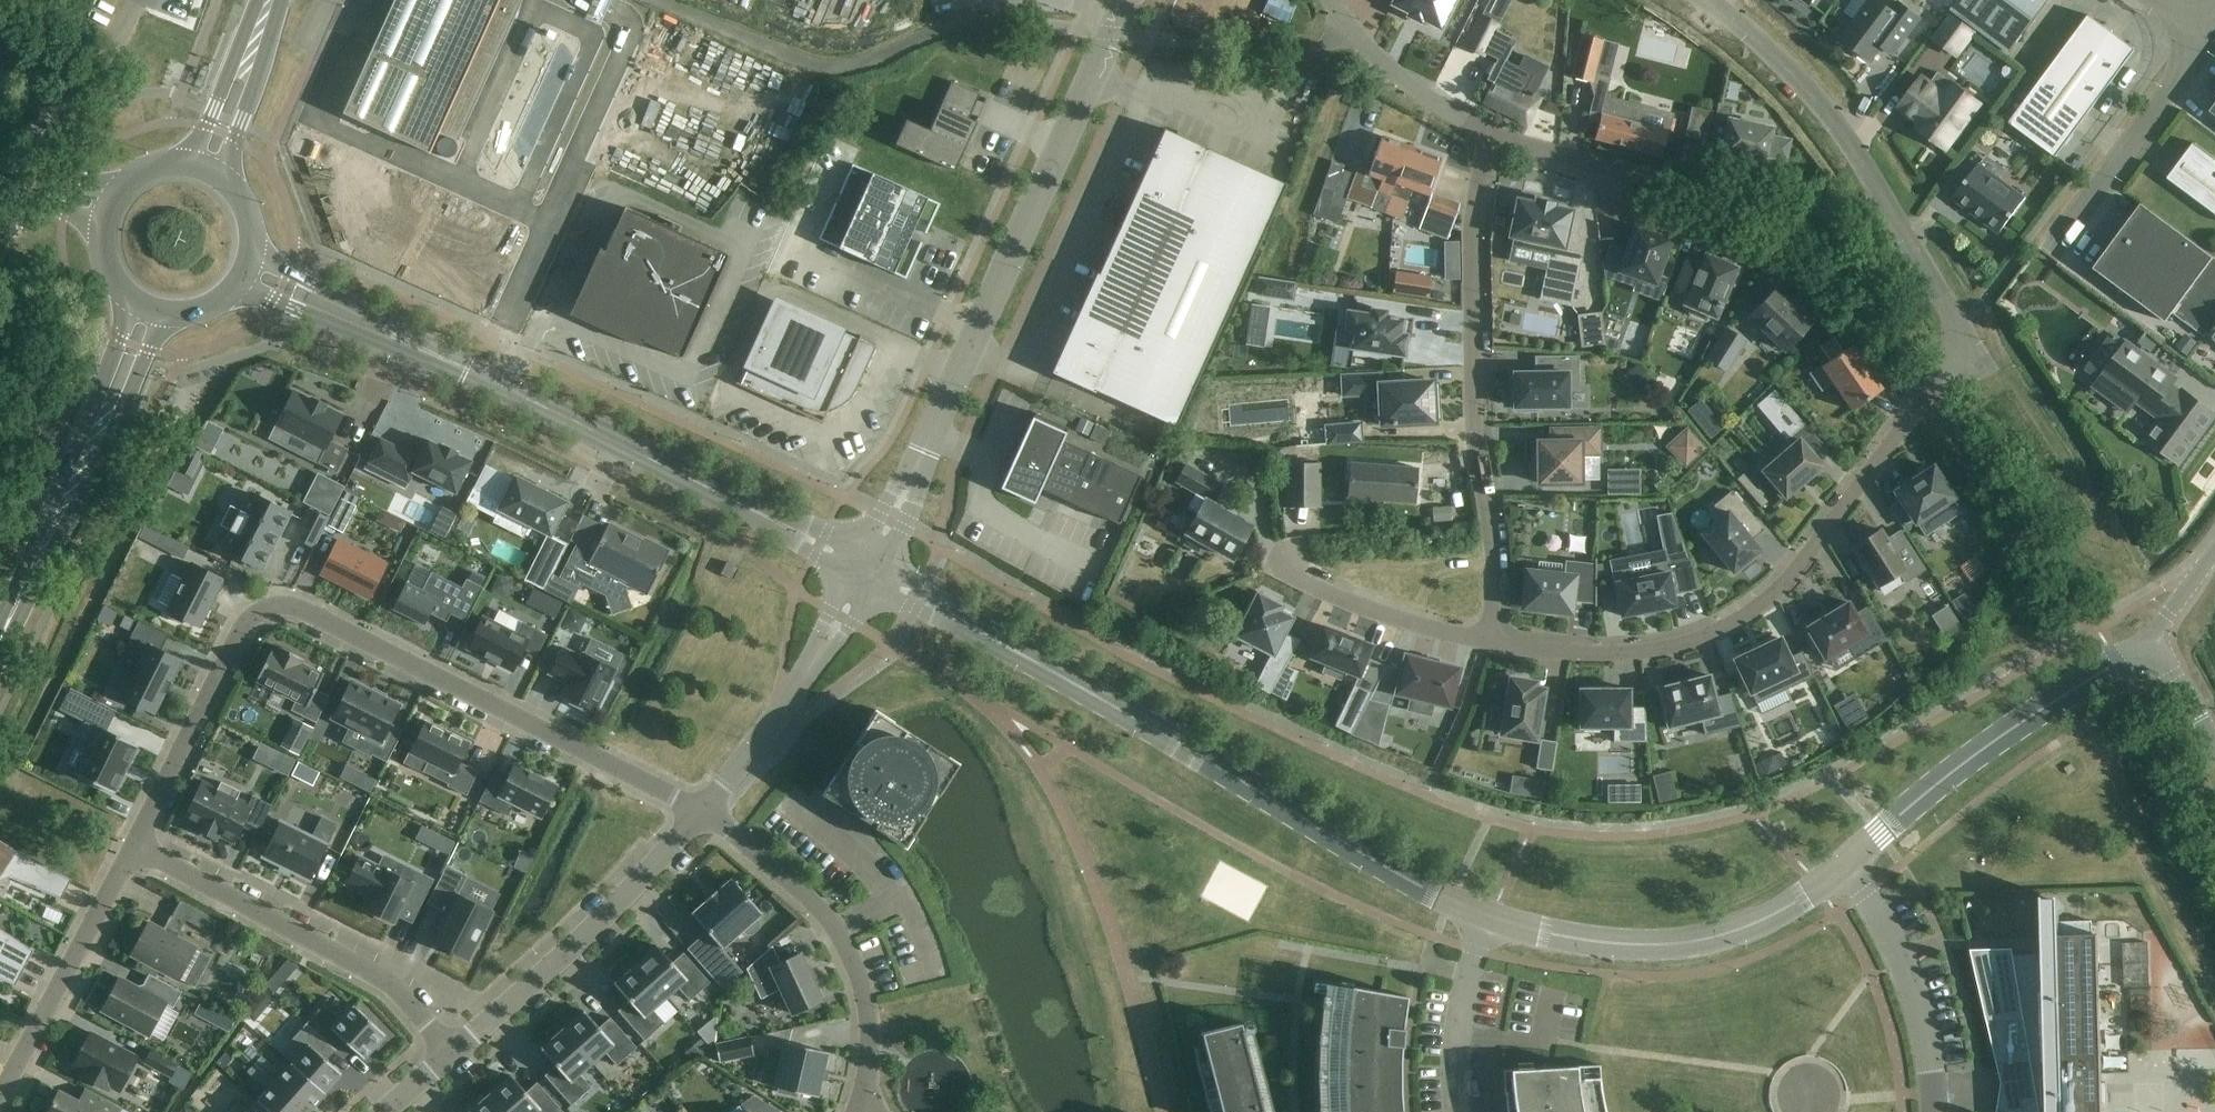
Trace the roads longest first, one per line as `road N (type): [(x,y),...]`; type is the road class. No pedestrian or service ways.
road 1 (residential): [(129,852),(252,619),(282,605),(704,814)]
road 2 (tertiary): [(1491,918),(1428,891),(970,627)]
road 3 (residential): [(1933,389),(1808,557),(1744,621),(1706,640),(1641,654),(1487,641)]
road 4 (residential): [(1933,389),(1856,285),(1778,218),(1489,133)]
road 5 (unclassified): [(915,473),(1129,0)]
road 6 (residential): [(1487,641),(1495,557),(1475,439),(1471,236),(1489,133)]
road 7 (residential): [(1705,0),(1827,114),(1975,355)]
road 8 (residential): [(129,852),(363,980),(449,1056)]
road 9 (tertiary): [(1844,867),(1765,920),(1693,944),(1630,947),(1539,934),(1491,918)]
road 10 (tertiary): [(756,512),(424,352)]
road 11 (residential): [(449,1056),(595,928),(704,814)]
road 12 (tertiary): [(2118,662),(1956,770),(1844,867)]
road 13 (residential): [(867,1086),(864,1001),(844,953),(809,907),(704,814)]
road 14 (residential): [(0,1096),(129,852)]
road 15 (residential): [(1934,1111),(1926,1044),(1901,963),(1844,867)]
road 16 (unclassified): [(2207,42),(2057,253)]
road 17 (residential): [(1487,641),(1378,612),(1282,570)]
road 18 (residential): [(1489,133),(1405,84),(1332,0)]
road 19 (secondary): [(0,625),(94,443)]
road 20 (residential): [(2079,527),(1975,355)]
road 21 (residential): [(1491,918),(1456,1031),(1454,1111)]
road 22 (tertiary): [(424,352),(255,253)]
road 23 (unclassified): [(704,814),(817,655)]
road 24 (tertiary): [(240,288),(424,352)]
road 25 (secondary): [(238,190),(261,28)]
road 26 (secondary): [(261,28),(188,162)]
road 27 (secondary): [(94,443),(170,319)]
road 28 (secondary): [(127,302),(94,443)]
road 29 (tertiary): [(2214,749),(2151,641)]

